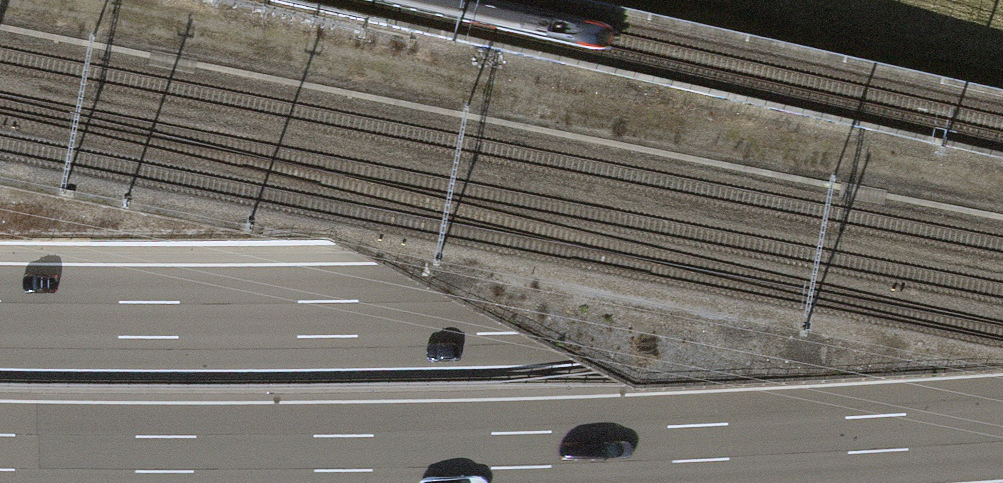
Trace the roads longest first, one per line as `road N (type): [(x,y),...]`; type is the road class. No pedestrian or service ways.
road 1 (motorway): [(1002,289),(482,315),(0,317)]
road 2 (motorway): [(0,454),(521,452),(1002,427)]
road 3 (track): [(59,0),(1002,187)]

